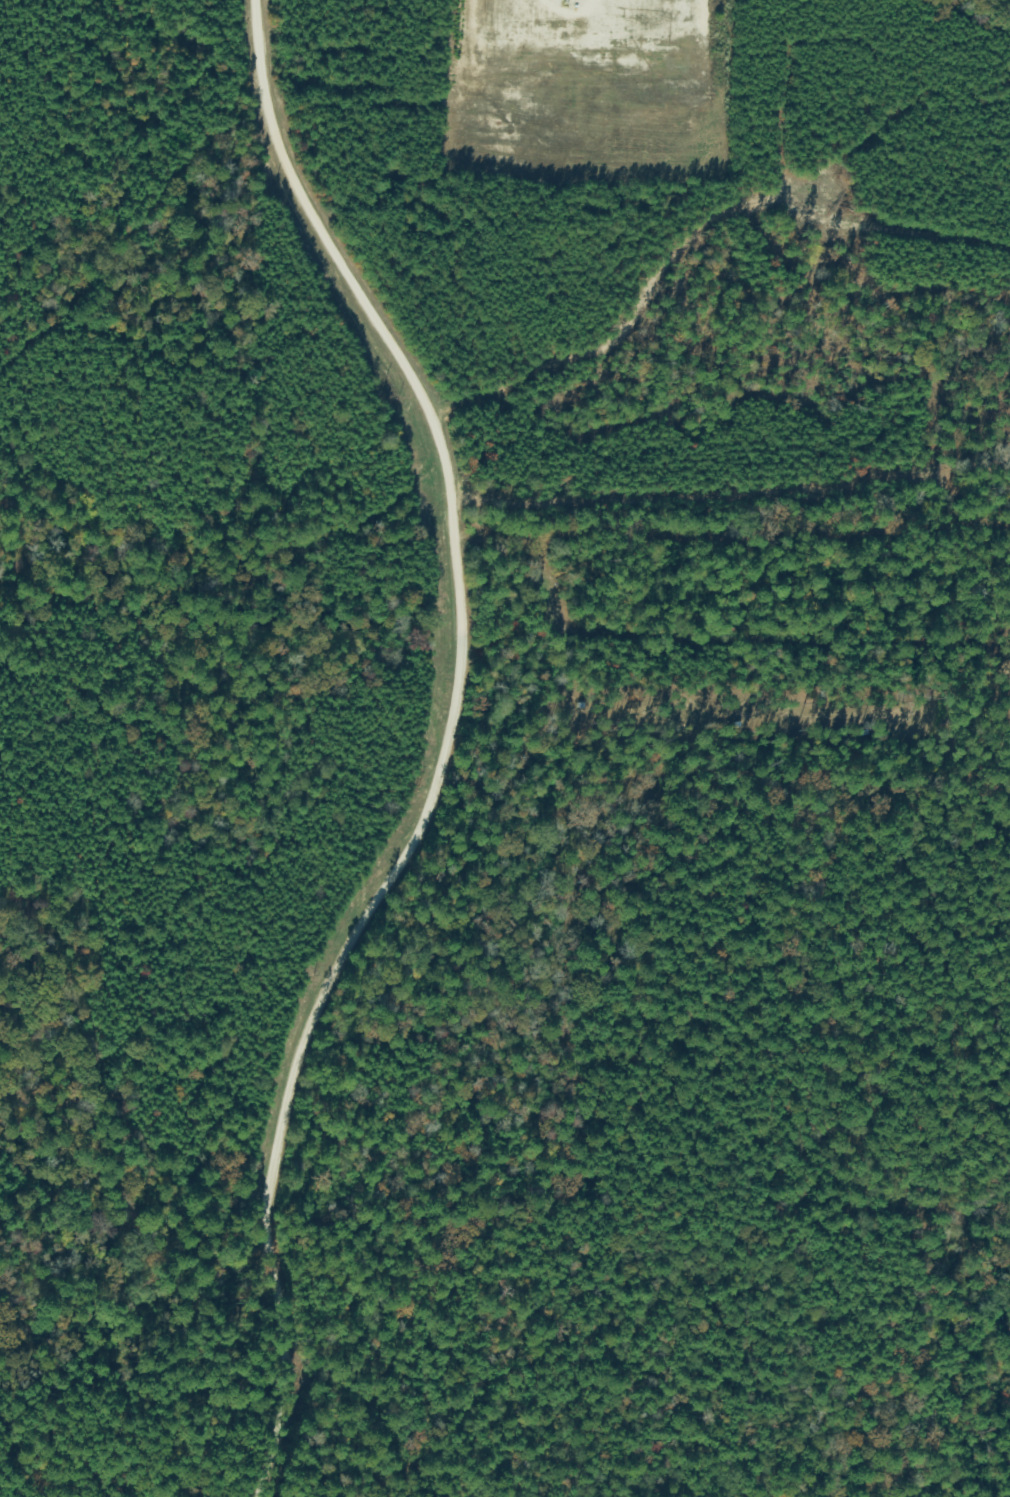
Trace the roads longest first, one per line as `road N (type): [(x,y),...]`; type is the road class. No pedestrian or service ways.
road 1 (residential): [(357,1496),(312,1274)]

